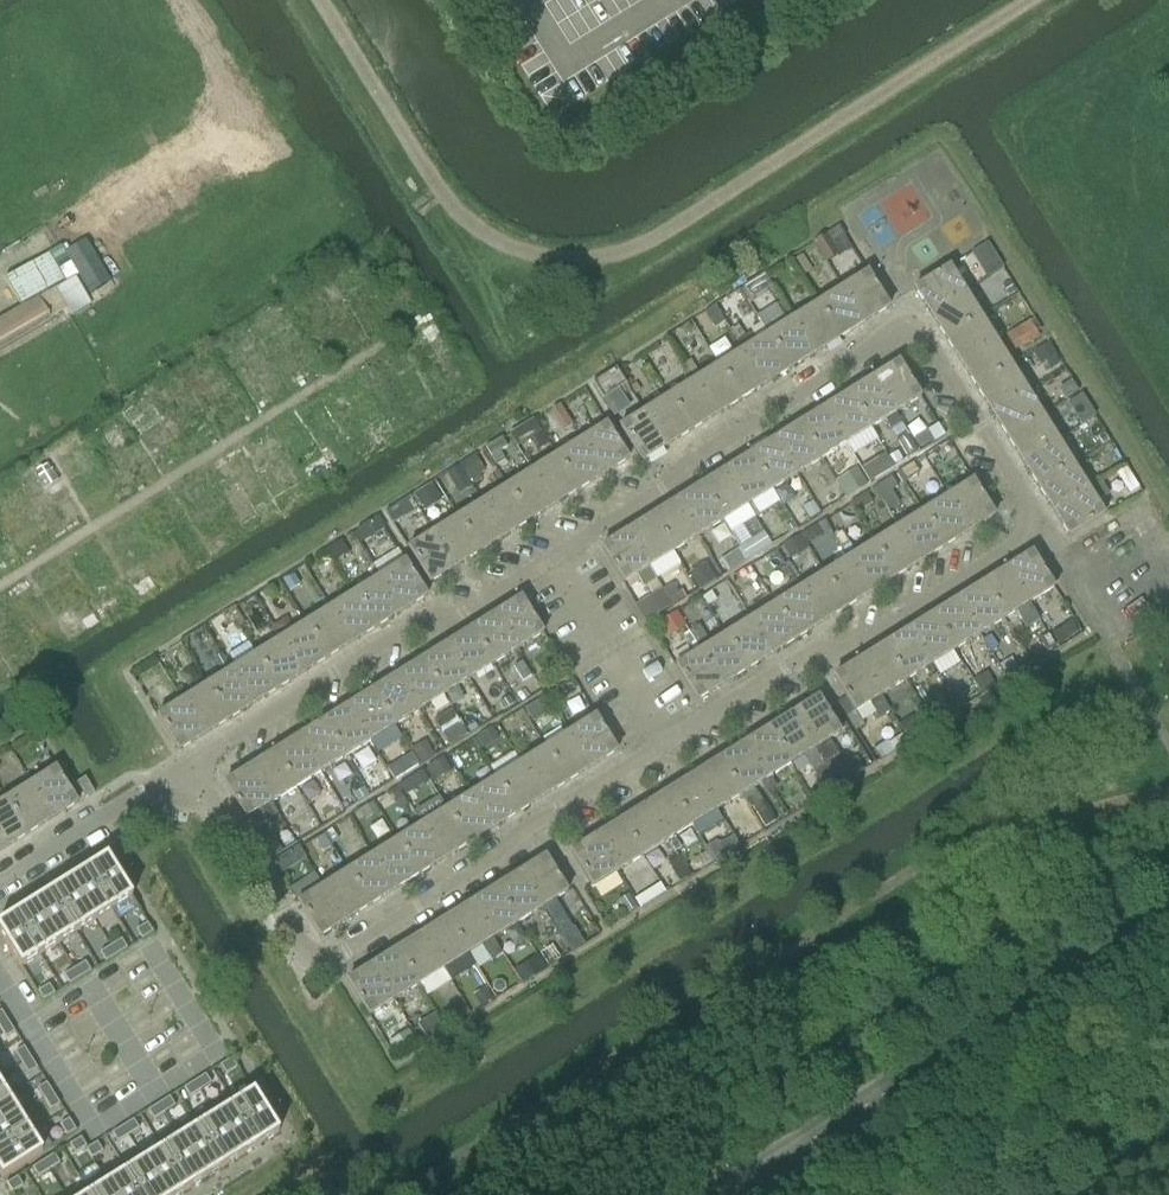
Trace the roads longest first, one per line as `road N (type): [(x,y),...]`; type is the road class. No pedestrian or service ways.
road 1 (residential): [(185,767),(306,949),(331,958),(483,867),(515,834),(794,659),(840,652),(1024,538),(1031,526),(1032,508),(929,343),(907,332)]
road 2 (track): [(323,0),(459,214),(507,245),(602,258),(660,236),(1033,0)]
road 3 (residential): [(907,332),(690,458),(672,482),(453,616),(412,623),(185,767)]
road 4 (tertiary): [(1168,917),(728,1194)]
road 5 (residential): [(185,767),(0,882)]

